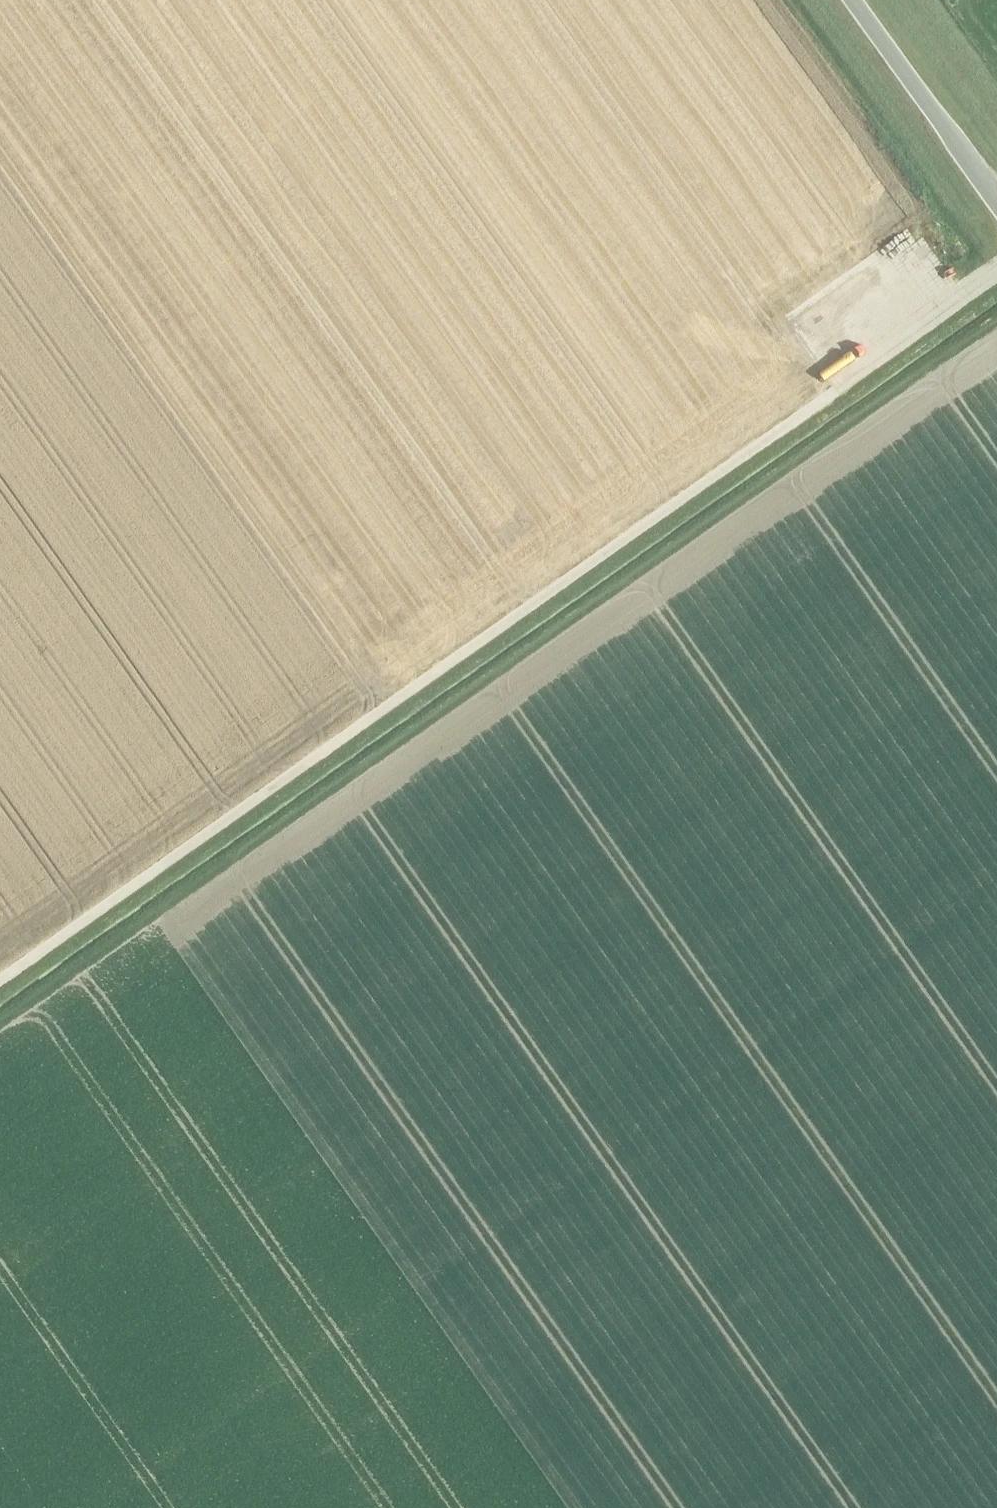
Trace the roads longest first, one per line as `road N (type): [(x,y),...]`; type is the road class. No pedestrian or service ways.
road 1 (unclassified): [(996,204),(849,0)]

